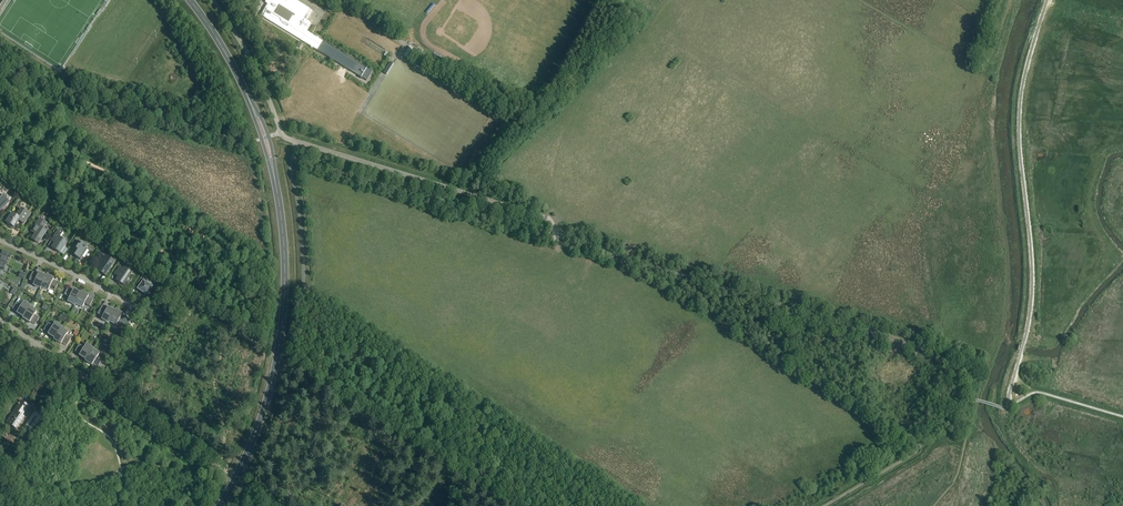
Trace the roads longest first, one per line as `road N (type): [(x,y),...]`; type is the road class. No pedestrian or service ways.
road 1 (secondary): [(276,186),(284,261),(278,356),(261,419),(220,505)]
road 2 (unclassified): [(212,0),(254,67),(281,133),(298,142)]
road 3 (residential): [(0,241),(136,307)]
road 4 (track): [(90,381),(205,458)]

